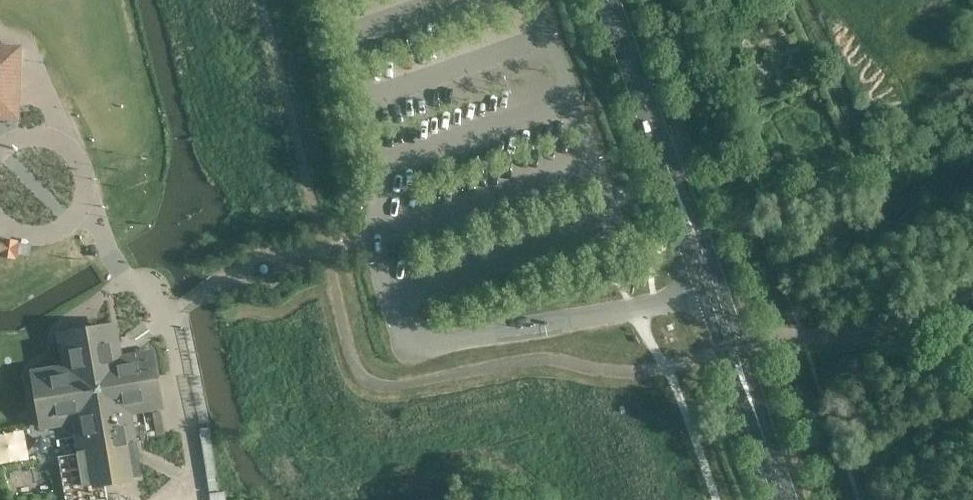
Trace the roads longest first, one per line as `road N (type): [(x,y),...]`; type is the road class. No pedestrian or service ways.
road 1 (tertiary): [(682,203),(610,0)]
road 2 (tertiary): [(682,203),(683,242),(700,291),(722,352),(744,383)]
road 3 (tertiary): [(744,383),(742,346),(704,234),(682,203)]
road 4 (tertiary): [(787,499),(744,383)]

